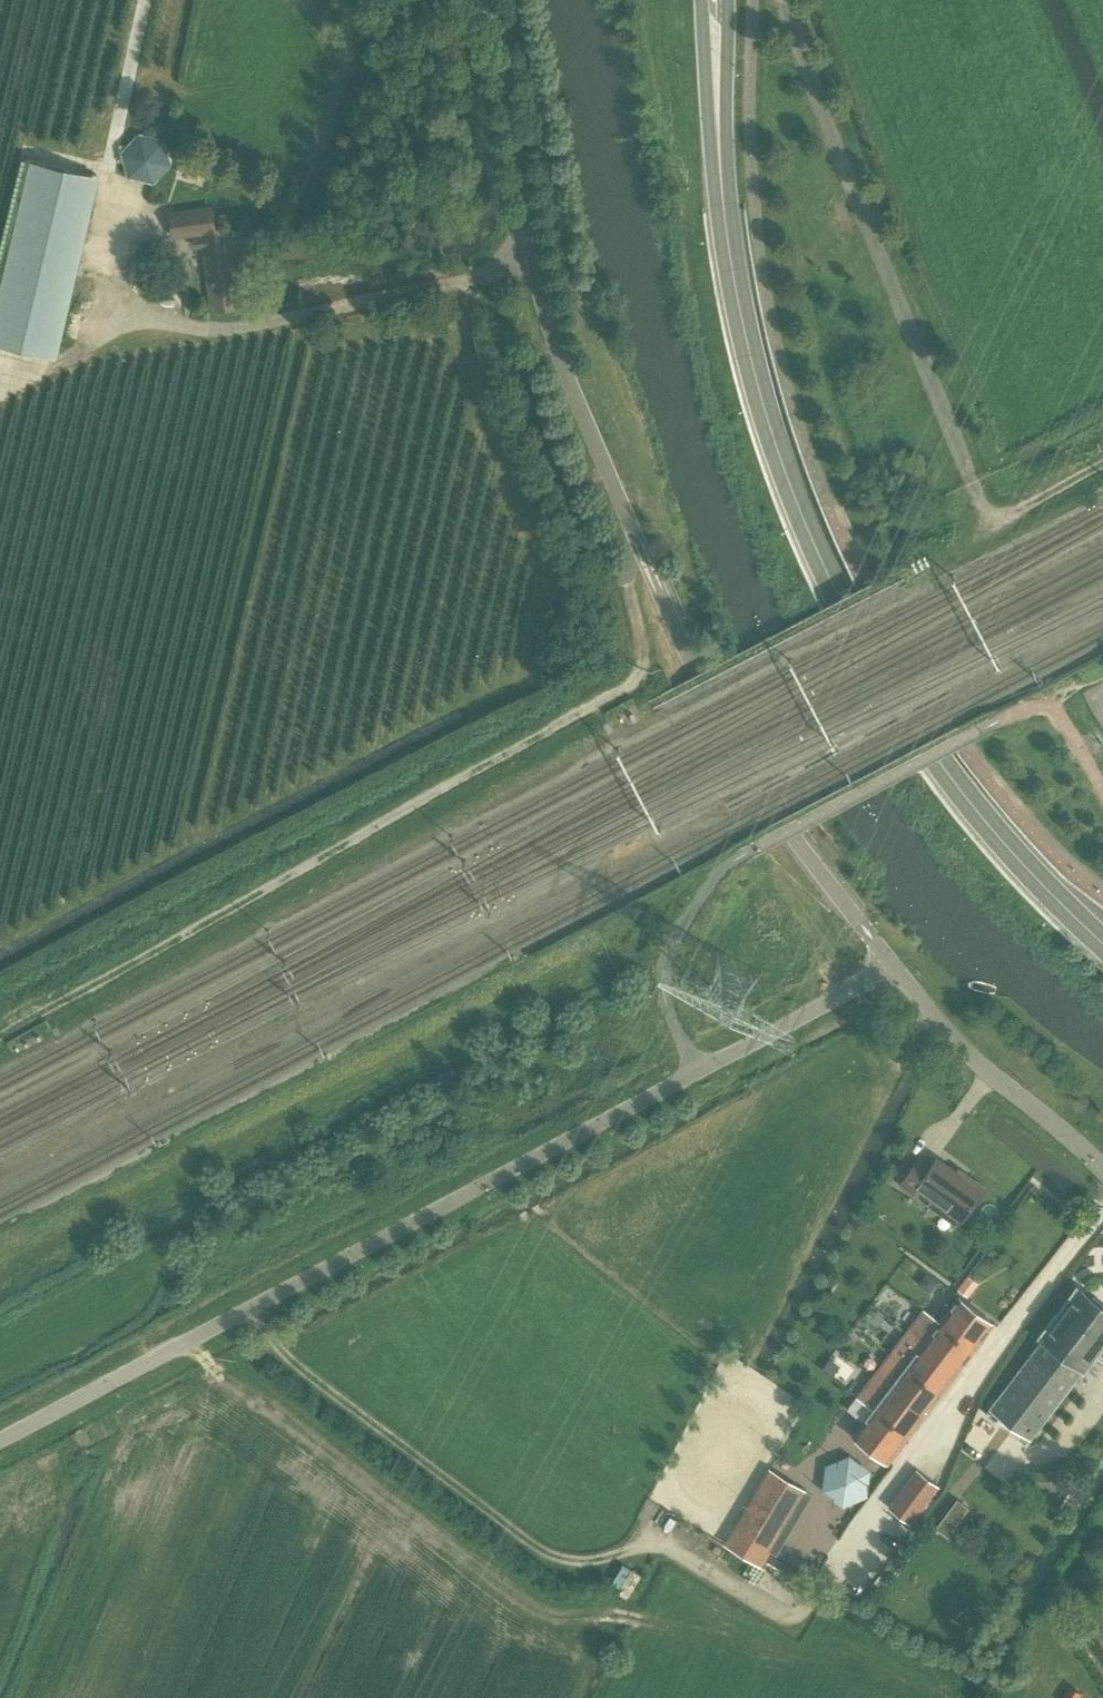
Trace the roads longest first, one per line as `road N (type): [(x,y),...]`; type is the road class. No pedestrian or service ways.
road 1 (secondary): [(1102,944),(948,787),(829,573),(746,342),(730,247),(714,0)]
road 2 (unclassified): [(0,1447),(892,967)]
road 3 (unclassified): [(1102,1174),(1007,1094),(892,967)]
road 4 (unclassified): [(537,285),(490,0)]
road 5 (track): [(956,550),(1102,463)]
road 6 (track): [(130,317),(0,394)]

